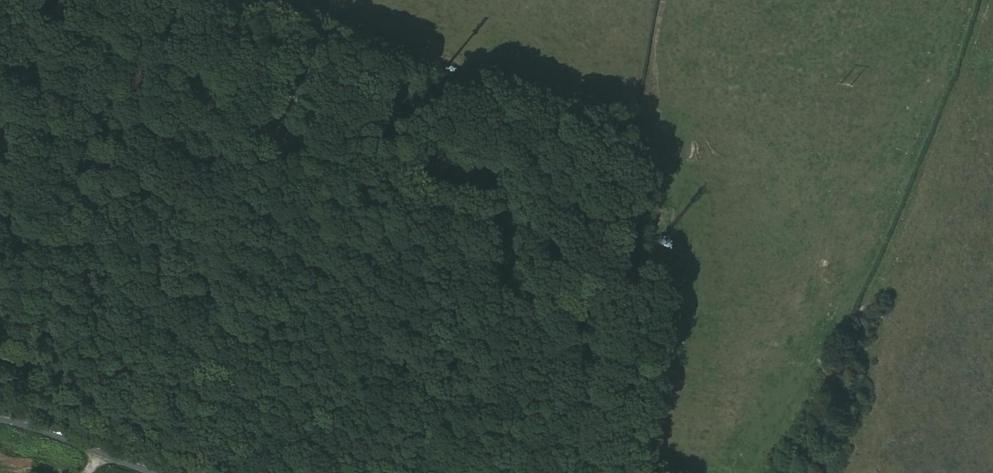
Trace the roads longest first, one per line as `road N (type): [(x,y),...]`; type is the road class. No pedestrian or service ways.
road 1 (tertiary): [(165,472),(0,415)]

